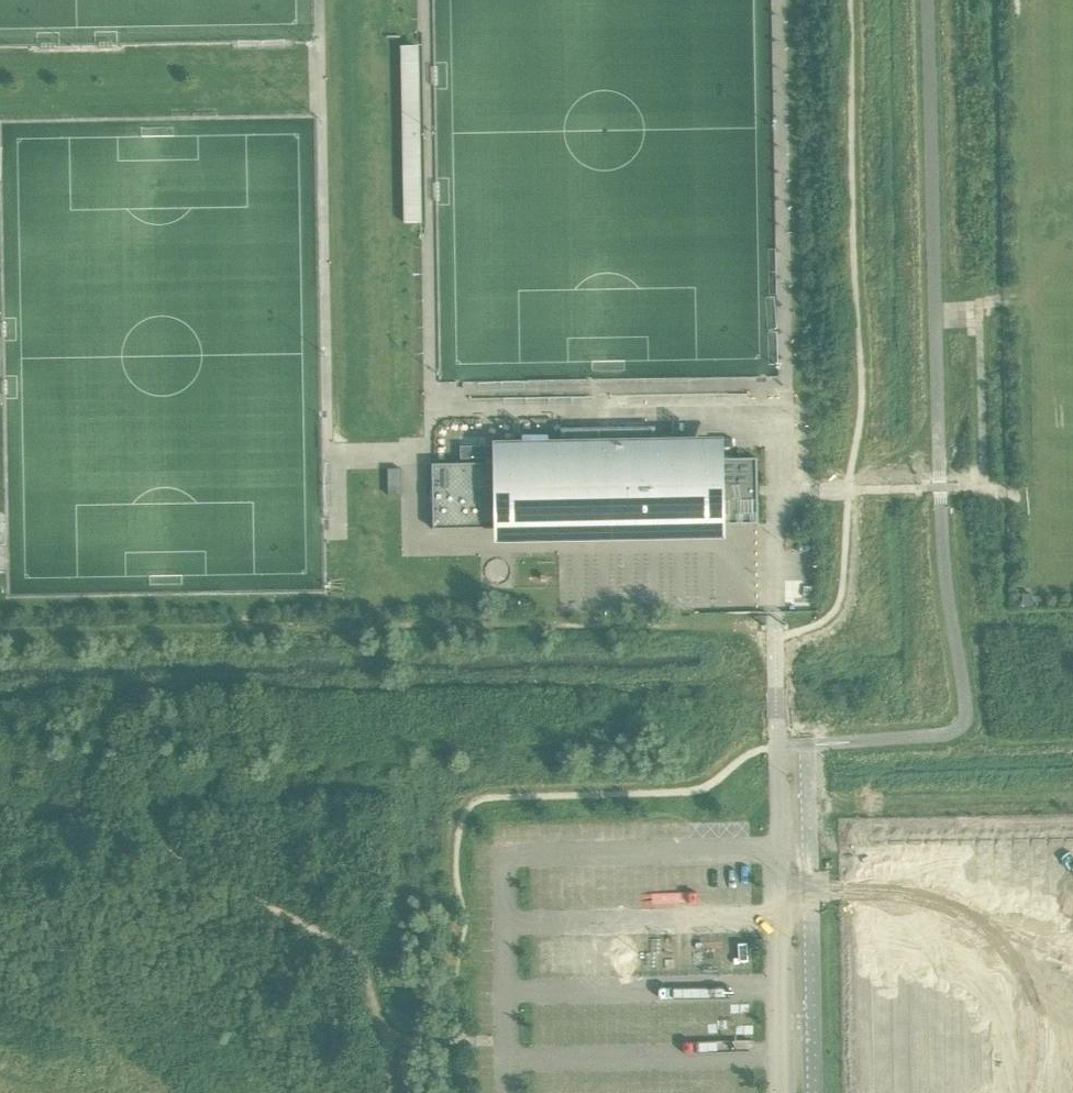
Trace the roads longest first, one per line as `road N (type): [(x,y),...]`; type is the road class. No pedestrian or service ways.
road 1 (unclassified): [(782,1092),(774,622)]

